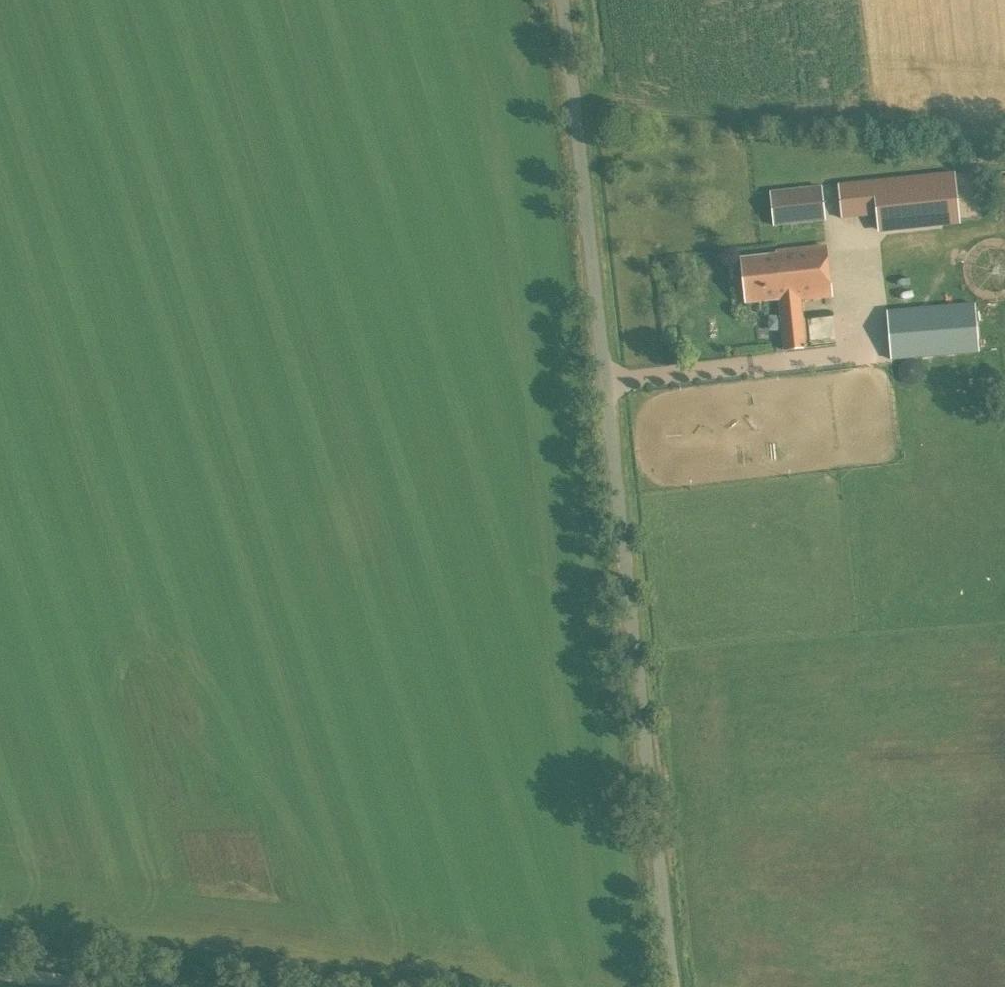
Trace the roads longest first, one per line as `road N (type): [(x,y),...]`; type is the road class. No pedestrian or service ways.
road 1 (unclassified): [(675,986),(560,0)]

